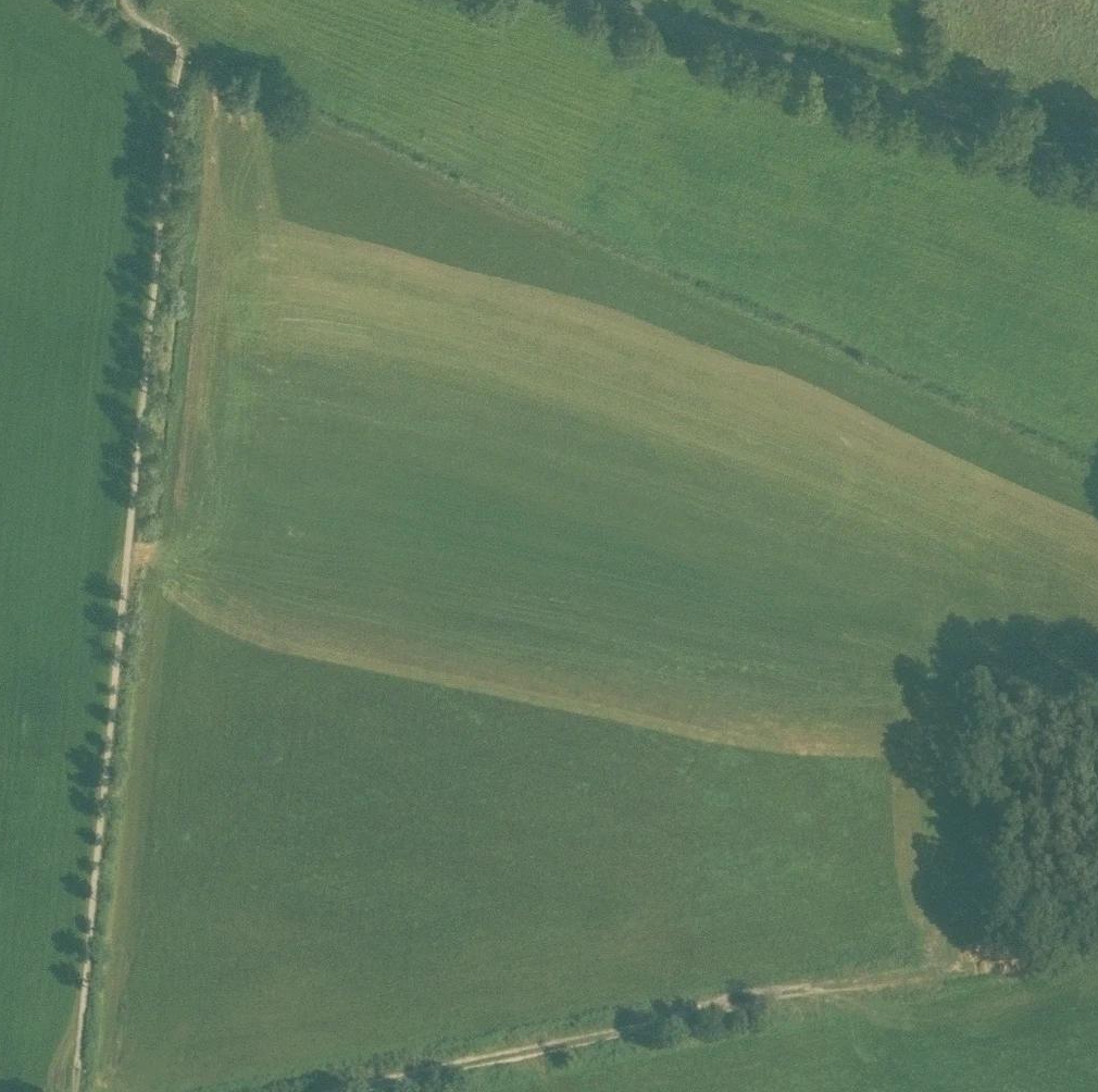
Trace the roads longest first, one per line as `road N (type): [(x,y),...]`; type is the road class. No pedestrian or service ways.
road 1 (unclassified): [(1097,158),(622,0)]

